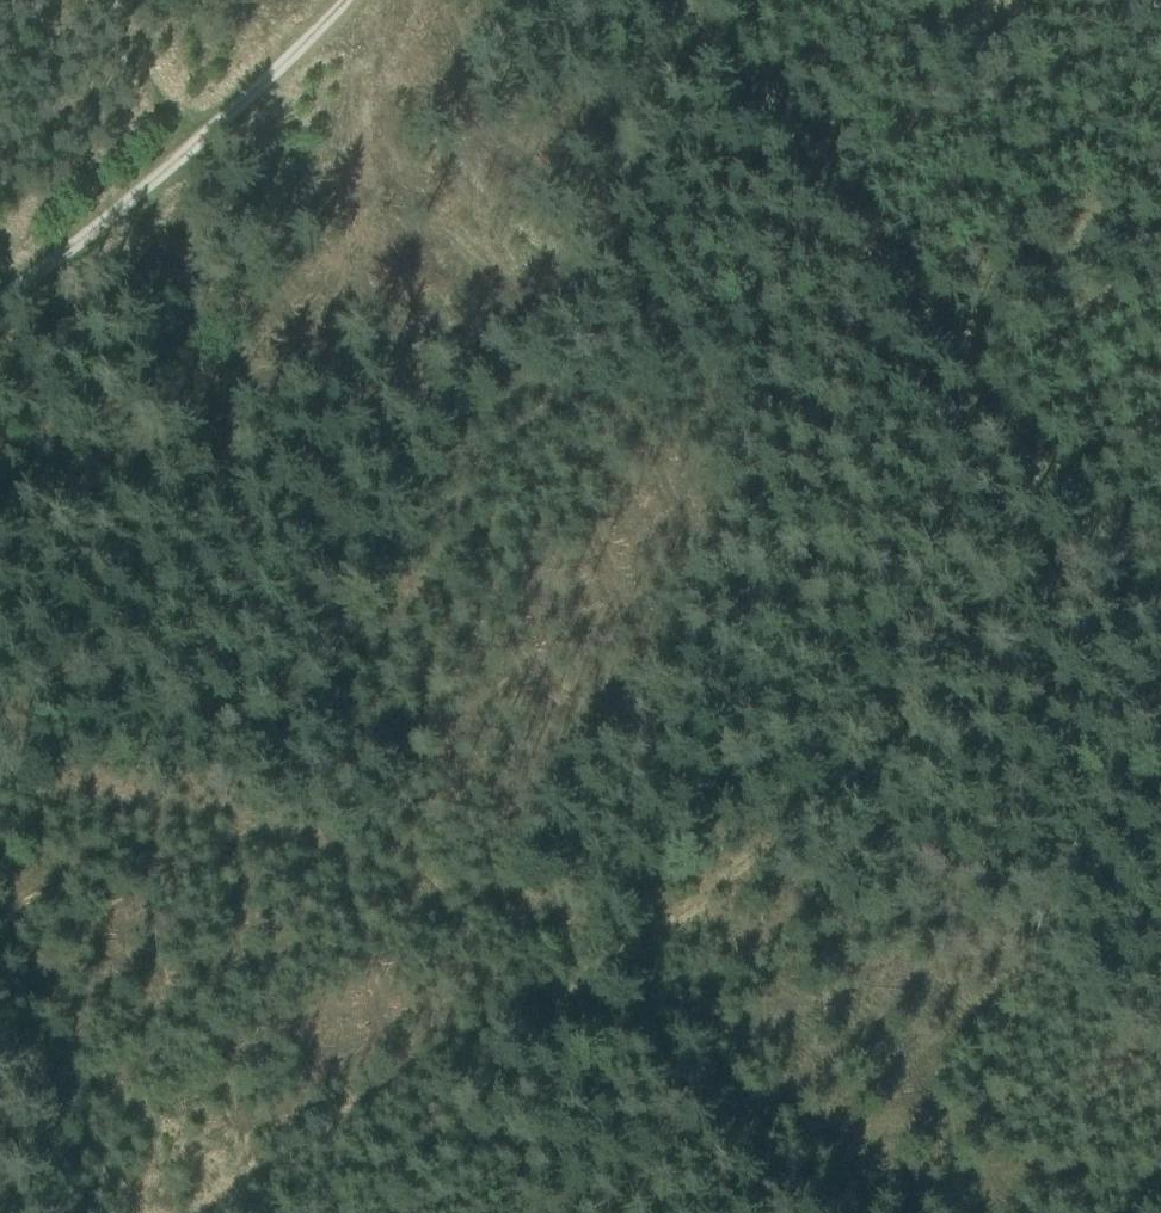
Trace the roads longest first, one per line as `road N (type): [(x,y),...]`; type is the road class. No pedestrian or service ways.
road 1 (track): [(0,297),(35,281),(338,0)]
road 2 (track): [(111,0),(181,146)]

